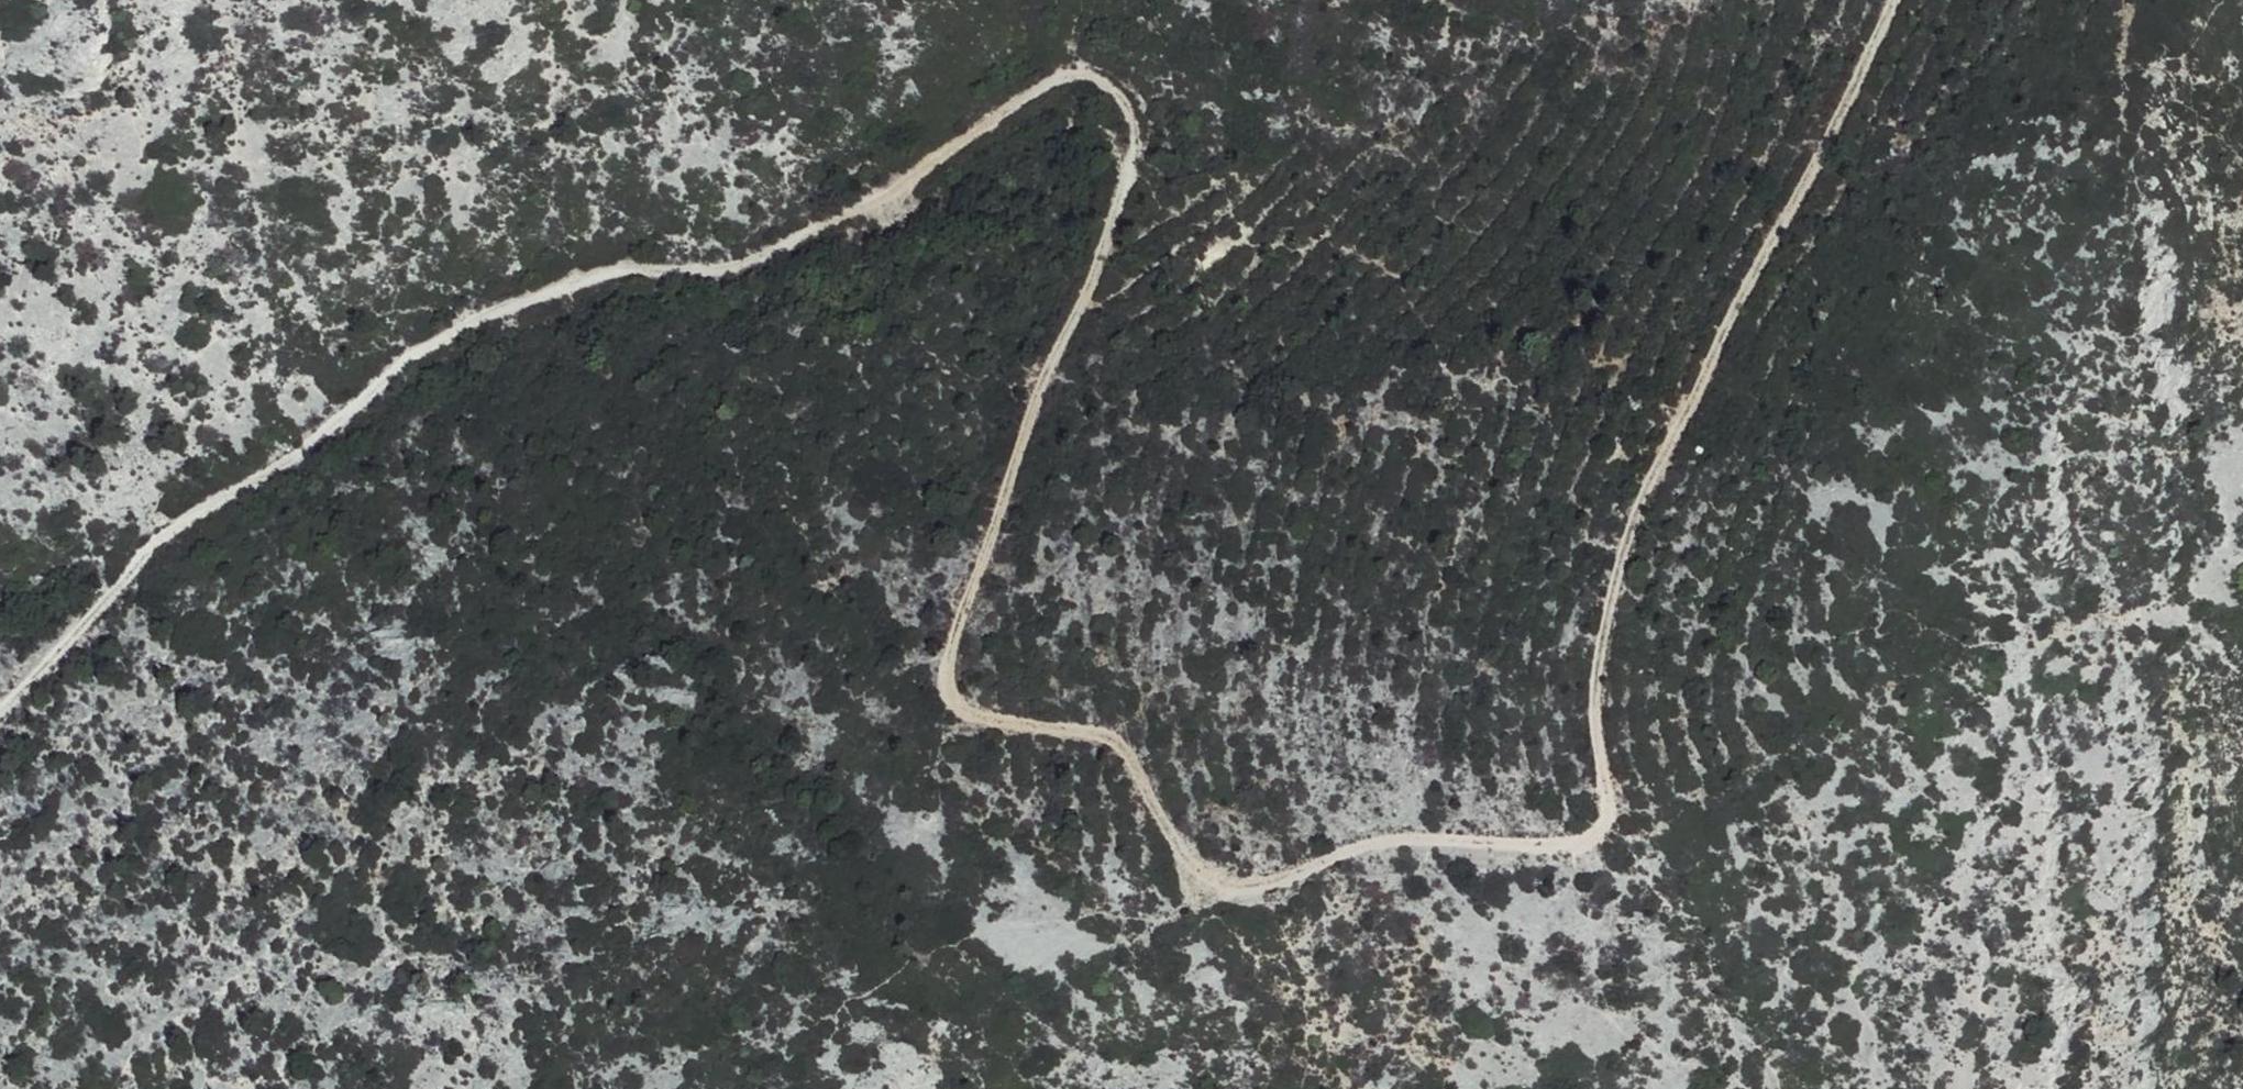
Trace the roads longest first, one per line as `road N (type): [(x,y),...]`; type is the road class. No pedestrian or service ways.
road 1 (track): [(1895,0),(1645,511),(1609,641),(1598,721),(1616,783),(1603,837),(1391,842),(1246,889),(1198,865),(1155,794),(1105,737),(973,713),(955,688),(958,645),(1143,136),(1133,102),(1106,83),(1065,81),(800,242),(749,263),(581,282),(445,342),(196,517),(0,712)]

